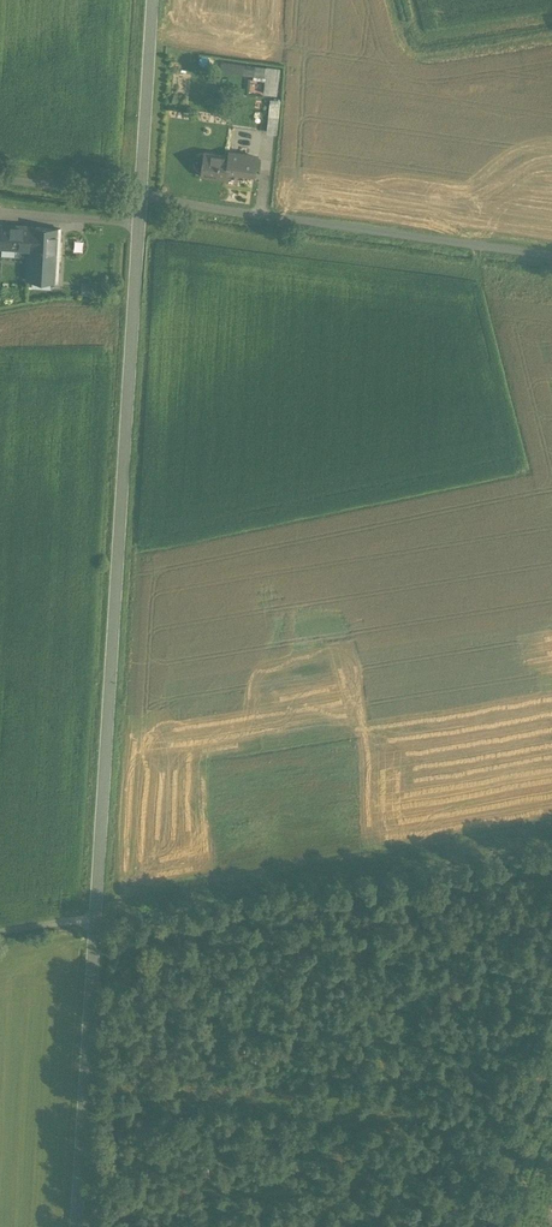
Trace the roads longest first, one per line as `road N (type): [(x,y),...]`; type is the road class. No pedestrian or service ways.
road 1 (secondary): [(79,1226),(140,195)]
road 2 (unclassified): [(551,252),(140,195)]
road 3 (track): [(469,1226),(551,1003)]
road 4 (secondary): [(140,195),(153,0)]
road 5 (unclassified): [(140,195),(0,176)]

